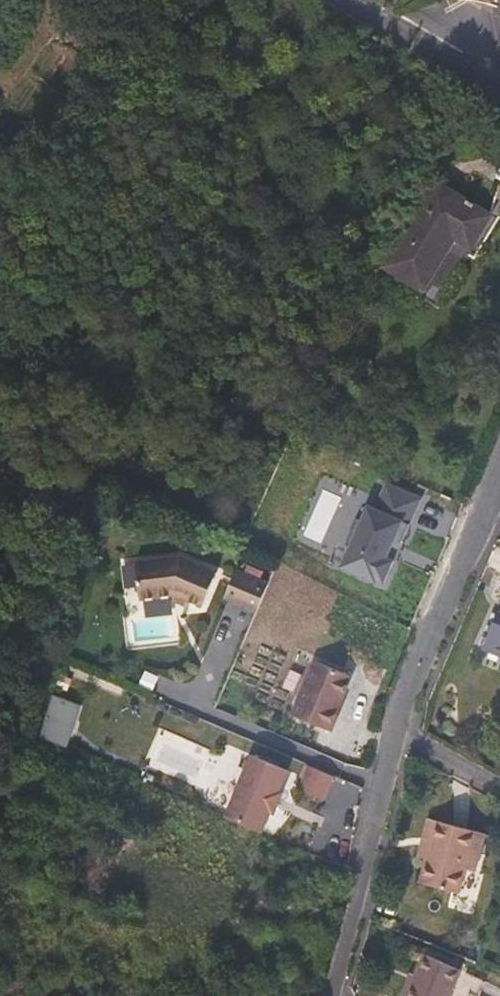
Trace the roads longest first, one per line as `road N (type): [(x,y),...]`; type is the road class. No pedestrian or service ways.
road 1 (residential): [(396,730),(499,476)]
road 2 (residential): [(328,995),(396,730)]
road 3 (secondary): [(499,90),(347,0)]
road 4 (residential): [(396,730),(499,790)]

